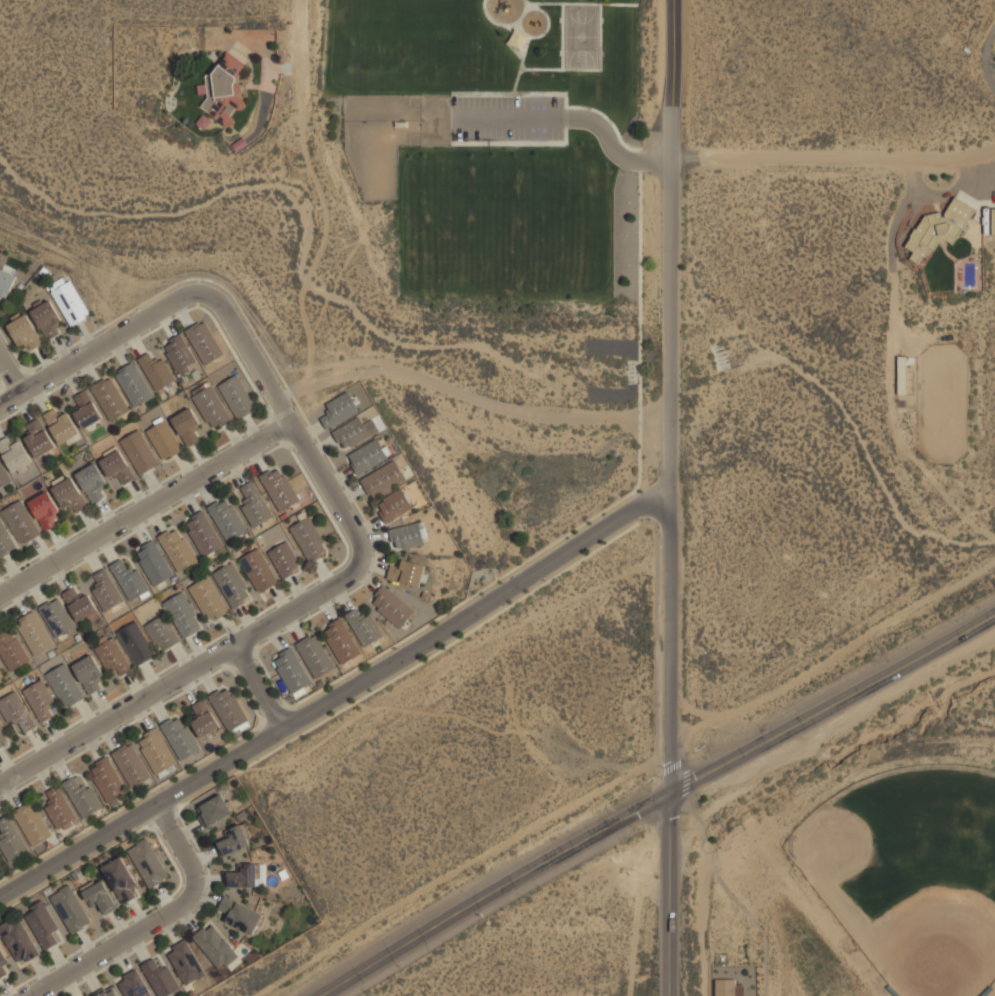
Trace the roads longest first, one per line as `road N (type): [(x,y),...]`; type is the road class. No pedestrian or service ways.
road 1 (residential): [(0,780),(348,574),(357,551),(357,532),(225,308),(199,294),(185,292),(0,402)]
road 2 (residential): [(0,903),(675,486)]
road 3 (tertiary): [(672,0),(681,791)]
road 4 (tertiary): [(335,995),(994,610)]
road 5 (residential): [(0,597),(293,423)]
road 6 (residential): [(994,149),(945,156),(676,150)]
road 7 (residential): [(37,995),(189,904),(196,872),(160,807)]
road 8 (tertiary): [(681,791),(674,995)]

